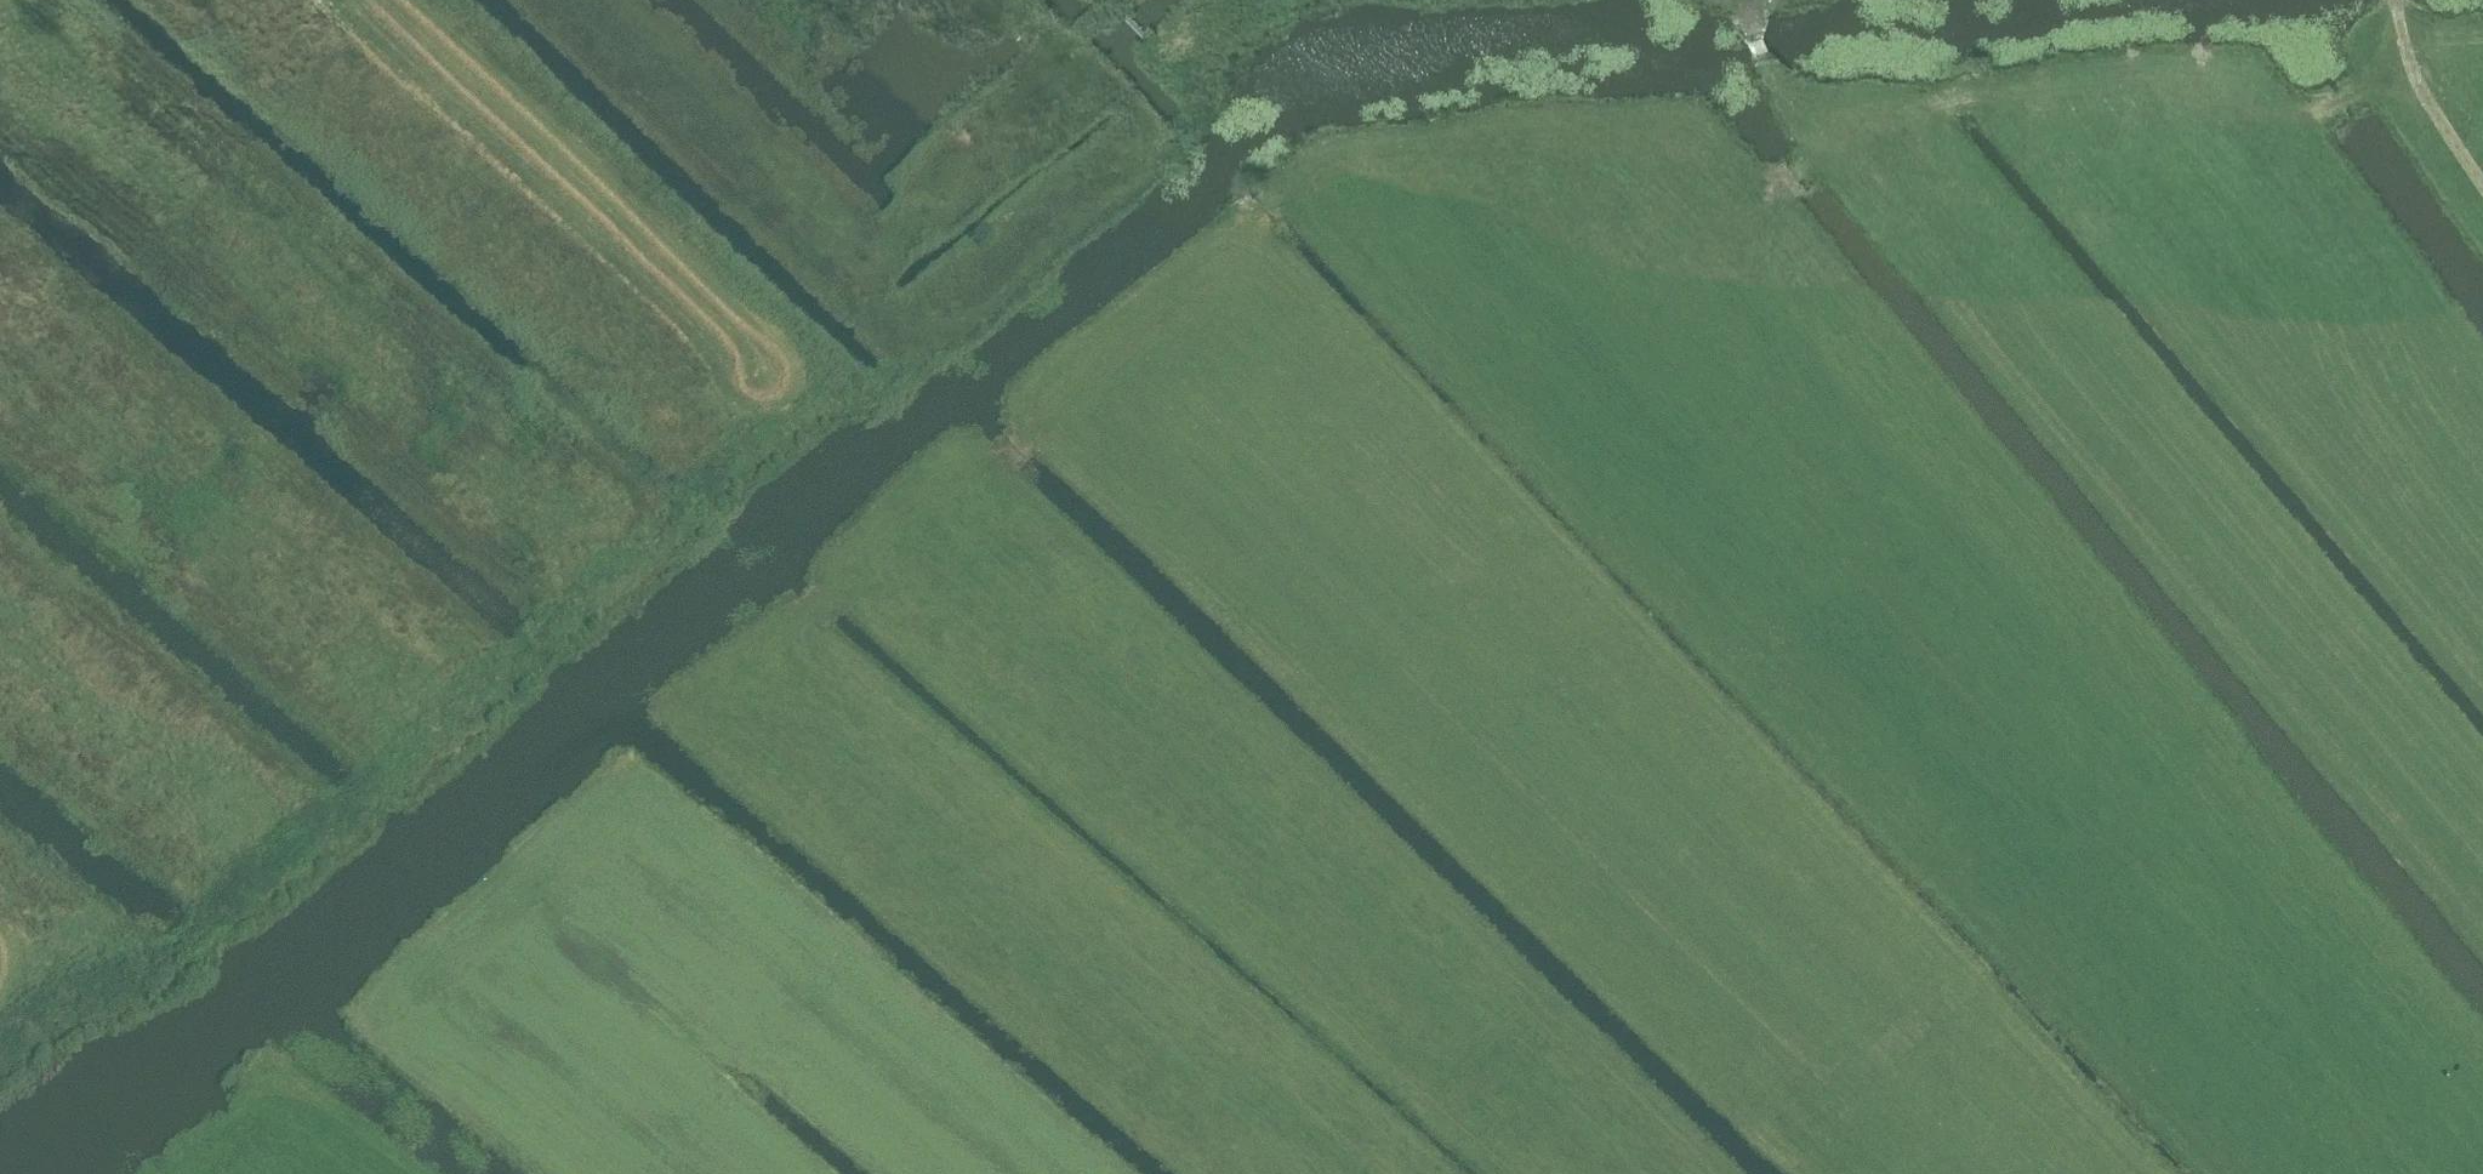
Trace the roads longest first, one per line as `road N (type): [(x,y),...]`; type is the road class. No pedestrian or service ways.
road 1 (track): [(2482,188),(2412,69),(2395,0)]

